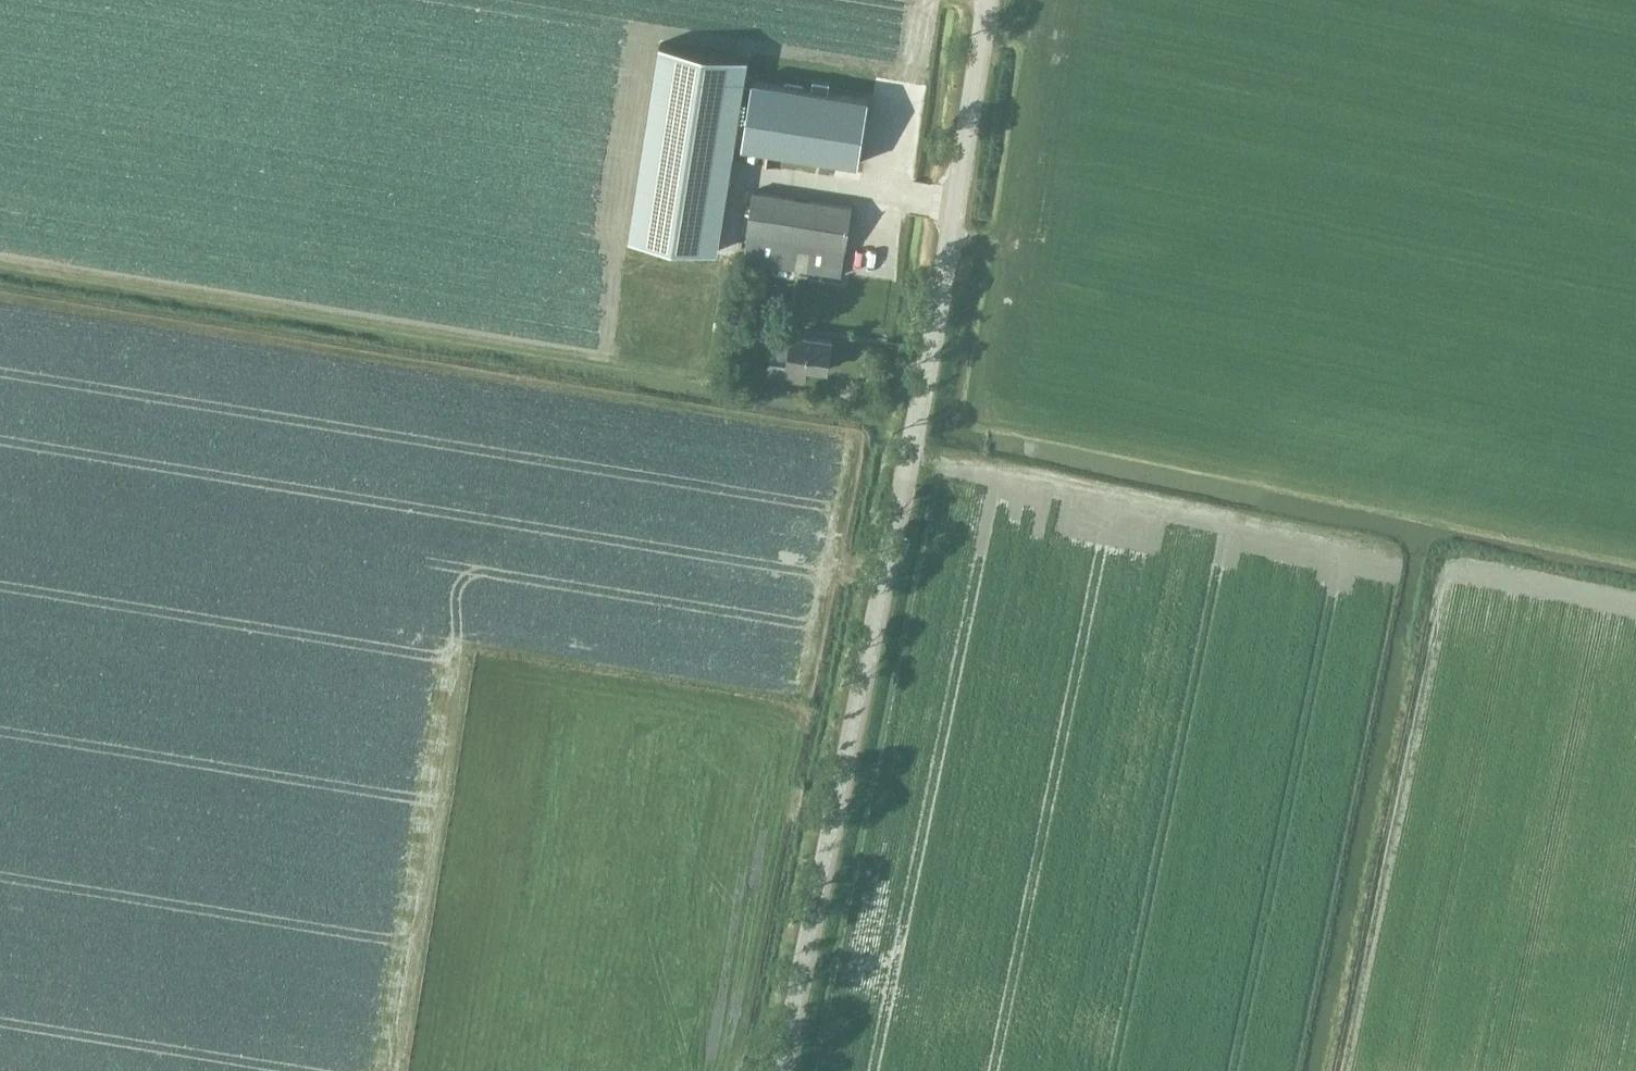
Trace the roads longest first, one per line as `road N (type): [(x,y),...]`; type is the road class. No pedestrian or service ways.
road 1 (unclassified): [(781,1070),(988,0)]

